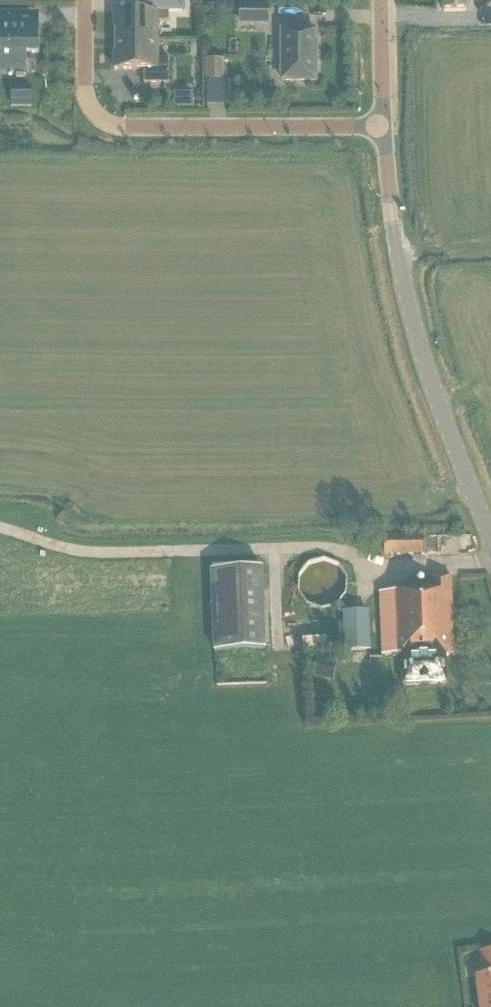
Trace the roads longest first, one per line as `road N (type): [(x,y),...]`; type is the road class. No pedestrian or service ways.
road 1 (tertiary): [(490,542),(413,326),(385,126)]
road 2 (residential): [(85,0),(84,88),(91,109),(108,123),(385,126)]
road 3 (tertiary): [(385,126),(382,0)]

